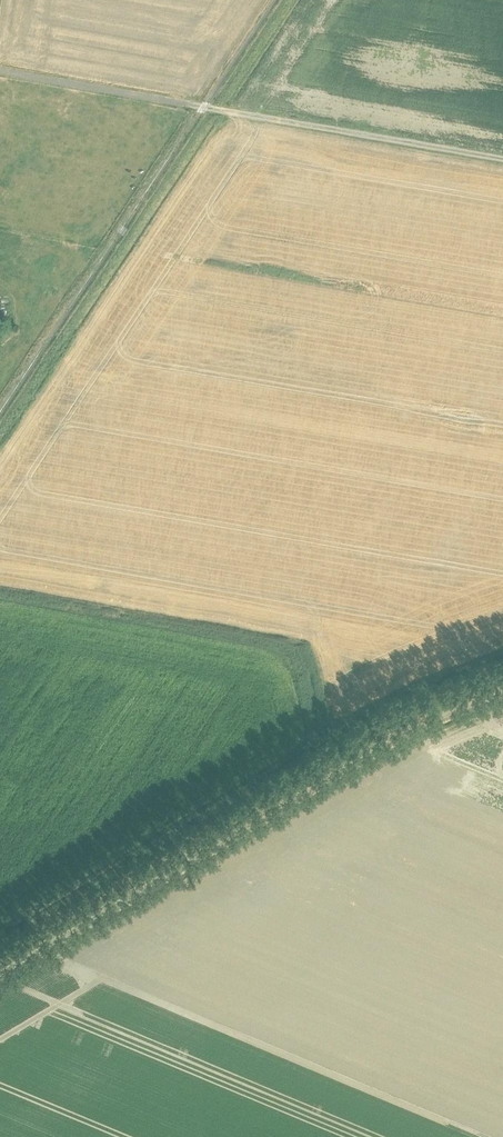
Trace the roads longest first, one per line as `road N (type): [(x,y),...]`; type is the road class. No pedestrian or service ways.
road 1 (track): [(0,978),(401,736),(502,697)]
road 2 (track): [(0,71),(502,158)]

